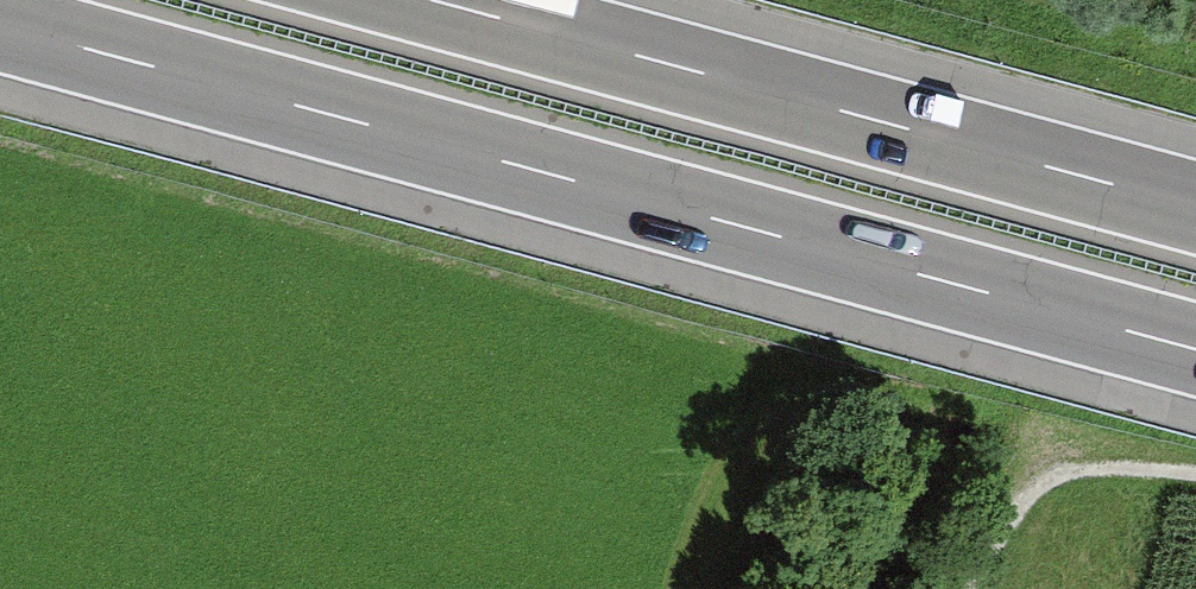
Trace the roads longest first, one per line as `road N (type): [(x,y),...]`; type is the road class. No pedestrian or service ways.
road 1 (motorway): [(0,26),(1195,350)]
road 2 (motorway): [(1195,208),(424,0)]

